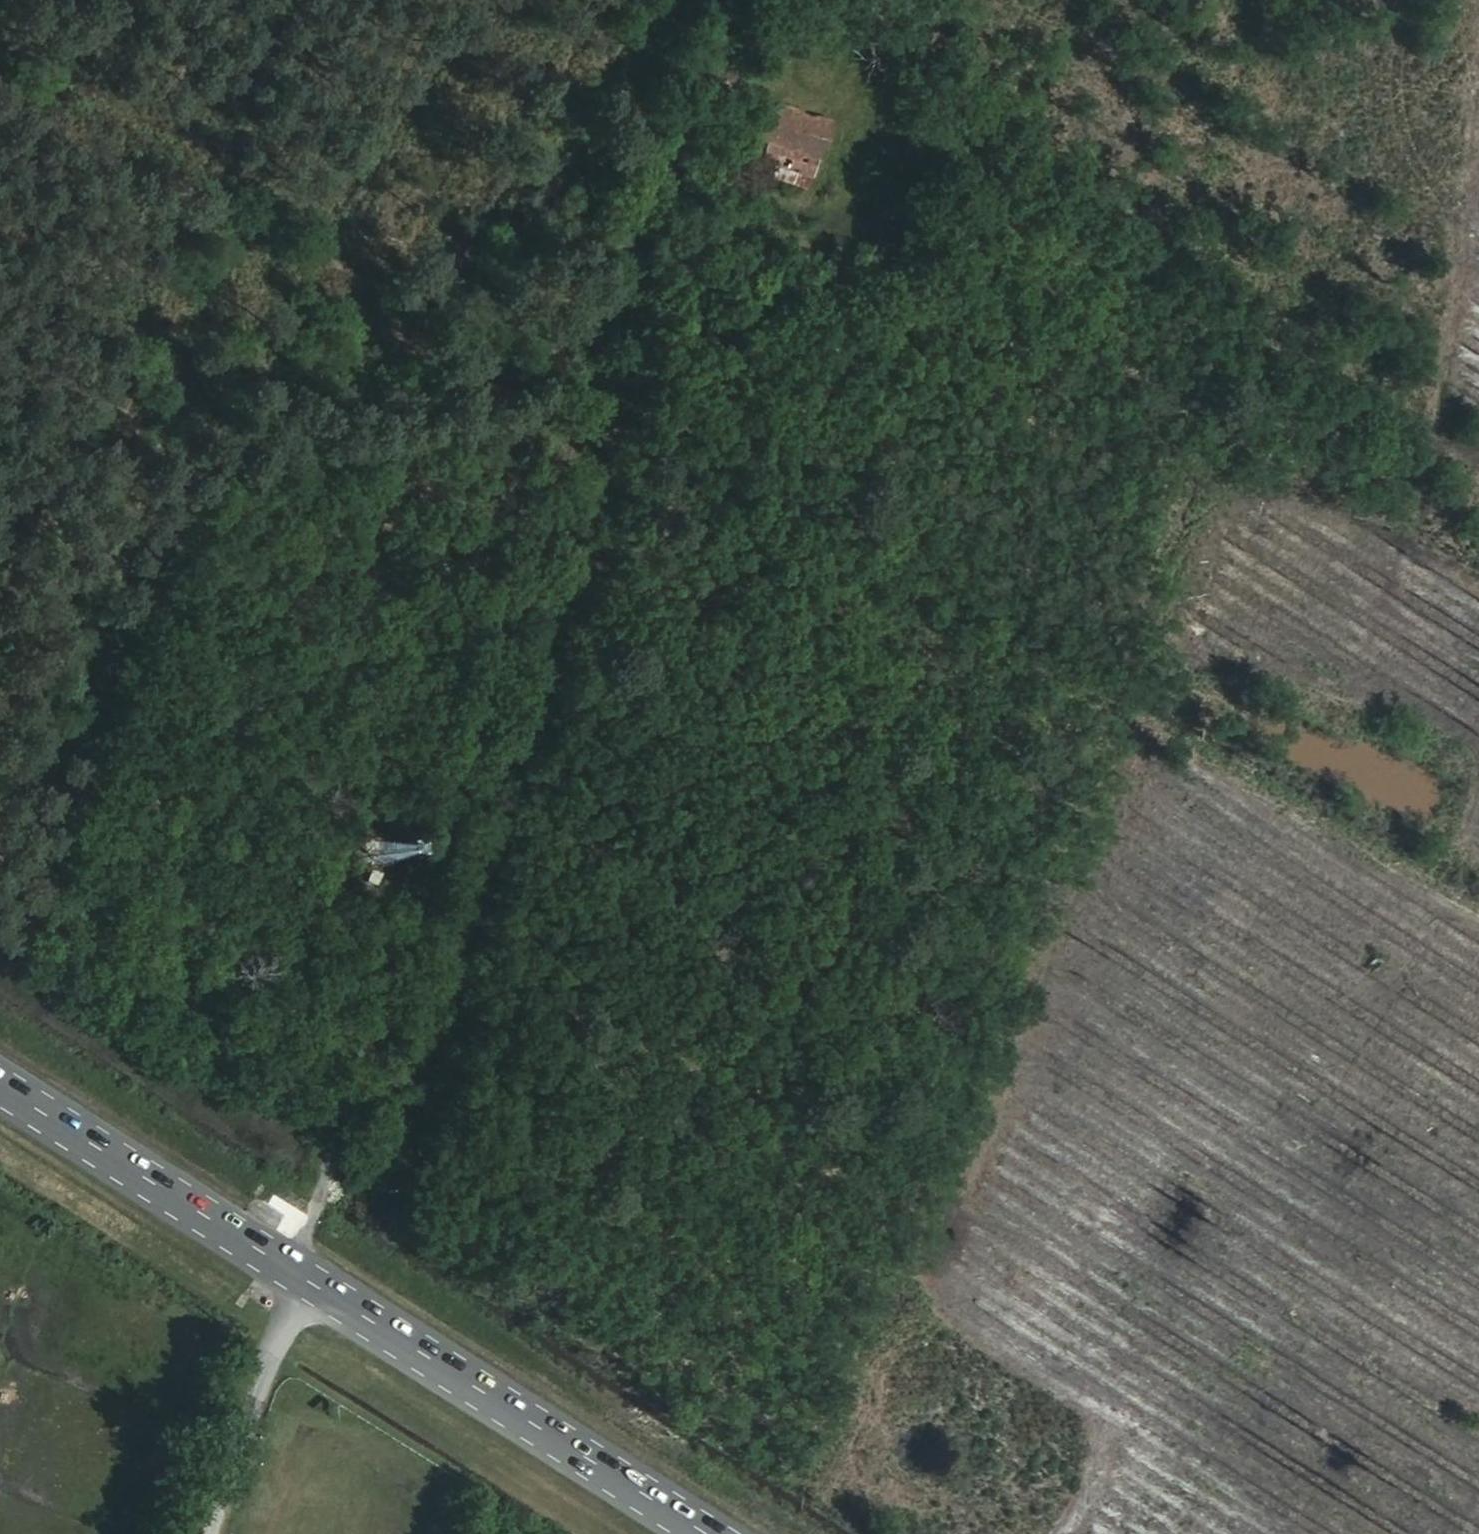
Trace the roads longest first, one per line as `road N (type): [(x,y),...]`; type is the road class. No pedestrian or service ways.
road 1 (track): [(728,0),(299,1270)]
road 2 (primary): [(716,1533),(0,1081)]

